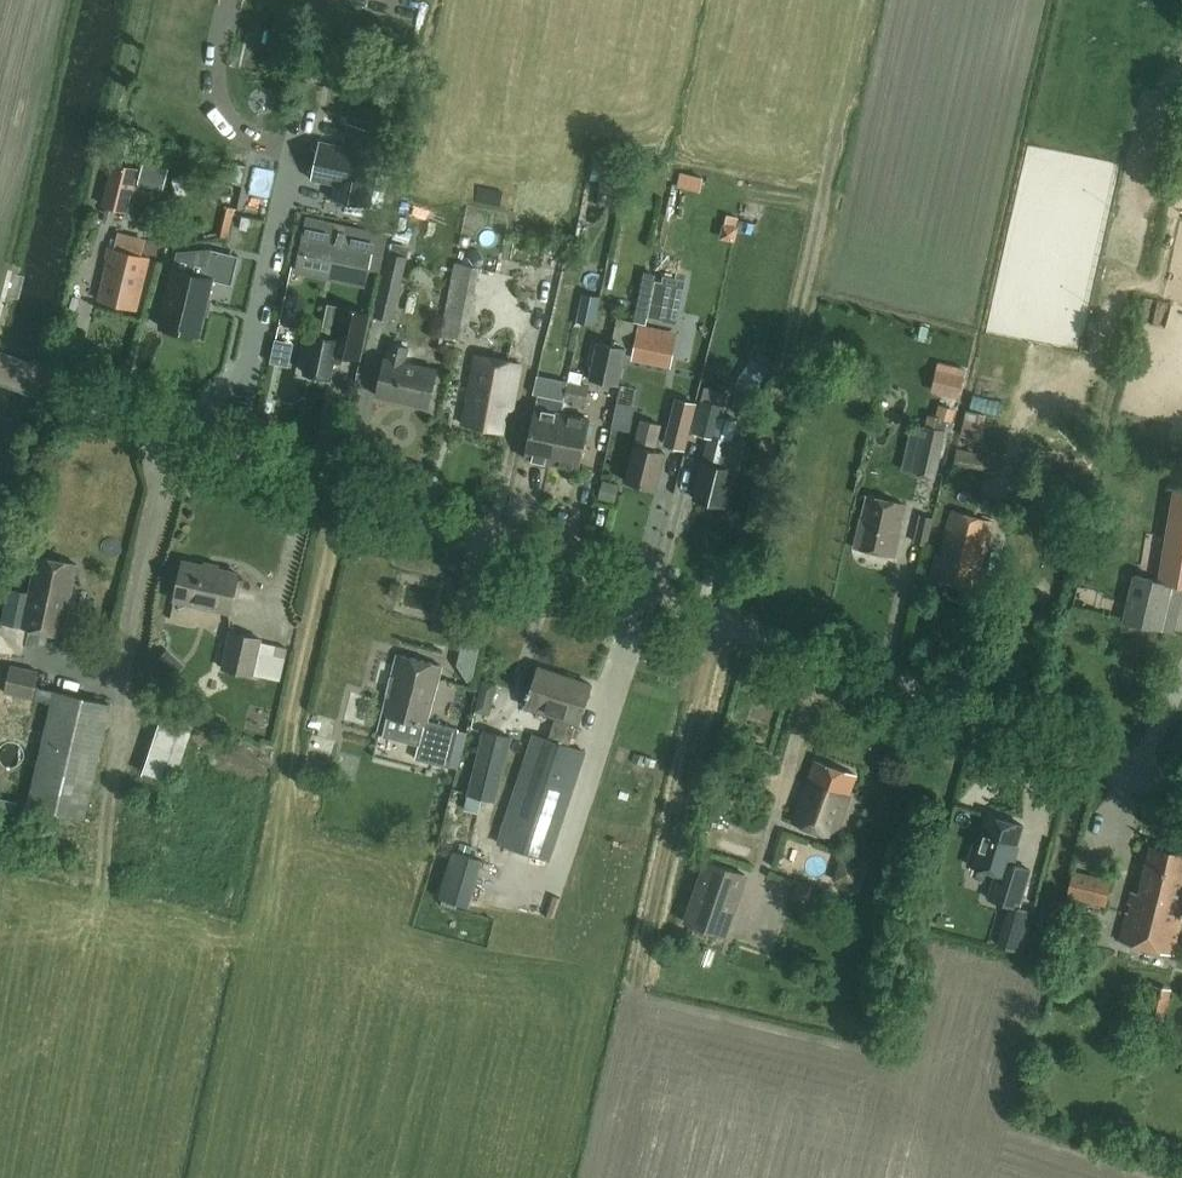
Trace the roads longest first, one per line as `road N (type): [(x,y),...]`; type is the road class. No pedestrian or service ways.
road 1 (tertiary): [(1181,788),(0,367)]
road 2 (track): [(862,0),(728,627)]
road 3 (track): [(343,491),(283,787)]

